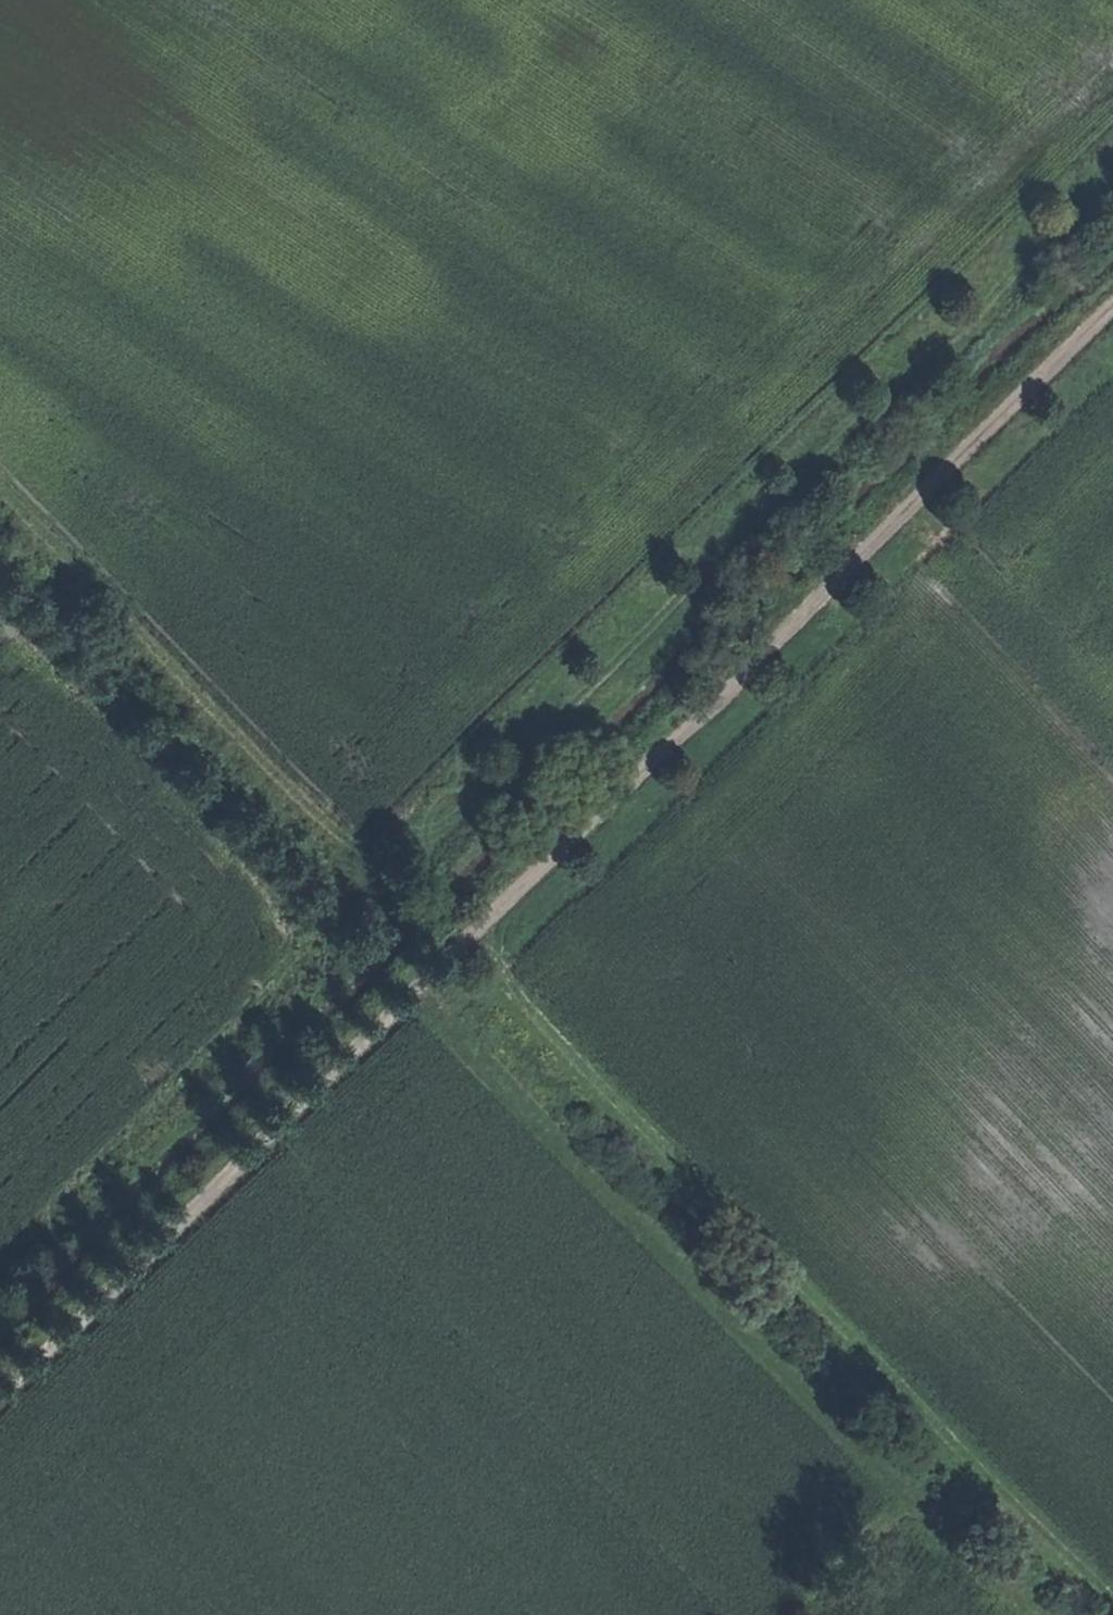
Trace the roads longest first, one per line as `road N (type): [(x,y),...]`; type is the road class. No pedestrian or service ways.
road 1 (track): [(1112,311),(0,1398)]

